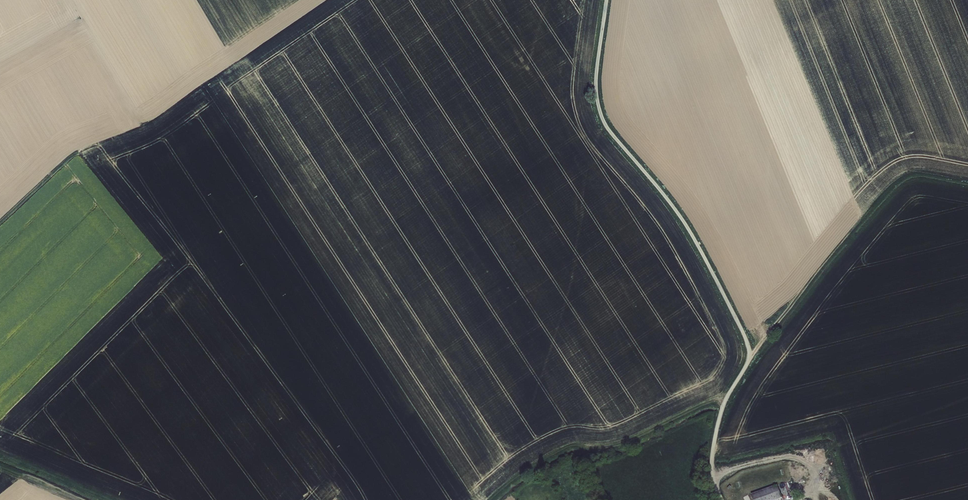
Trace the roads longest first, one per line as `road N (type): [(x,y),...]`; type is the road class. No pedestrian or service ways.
road 1 (unclassified): [(721,499),(713,450),(748,346),(686,224),(602,117),(596,81),(606,0)]
road 2 (track): [(749,359),(845,239)]

